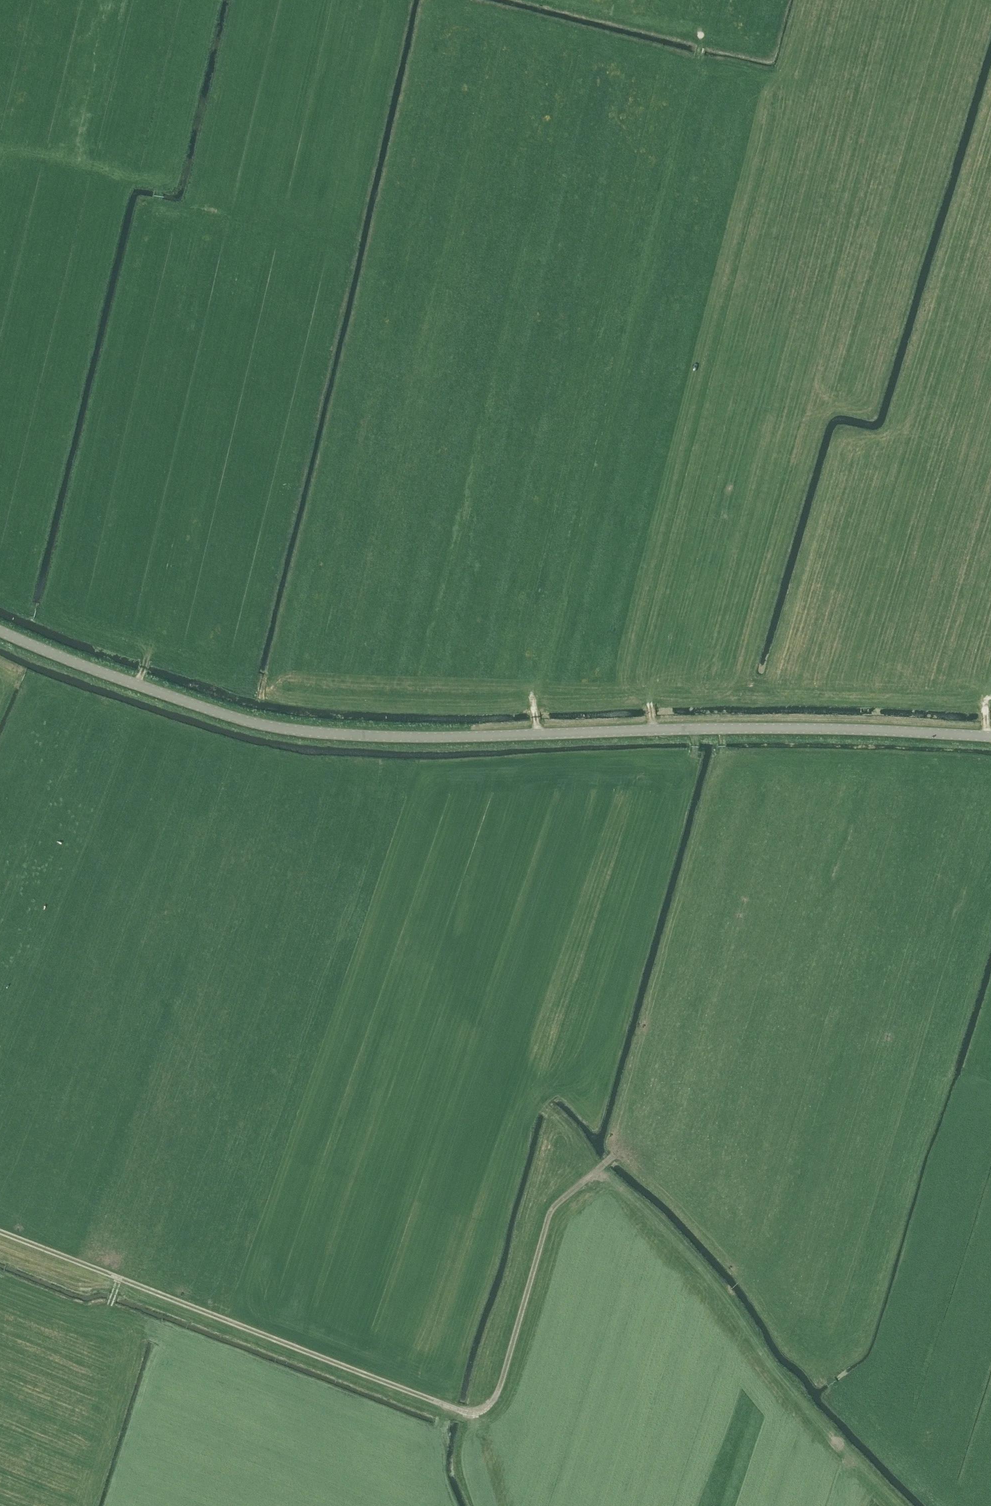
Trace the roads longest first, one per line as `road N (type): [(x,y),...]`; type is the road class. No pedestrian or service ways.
road 1 (tertiary): [(0,630),(153,688),(313,729),(848,724),(990,734)]
road 2 (track): [(0,1233),(480,1412),(502,1382),(550,1213),(615,1156)]

